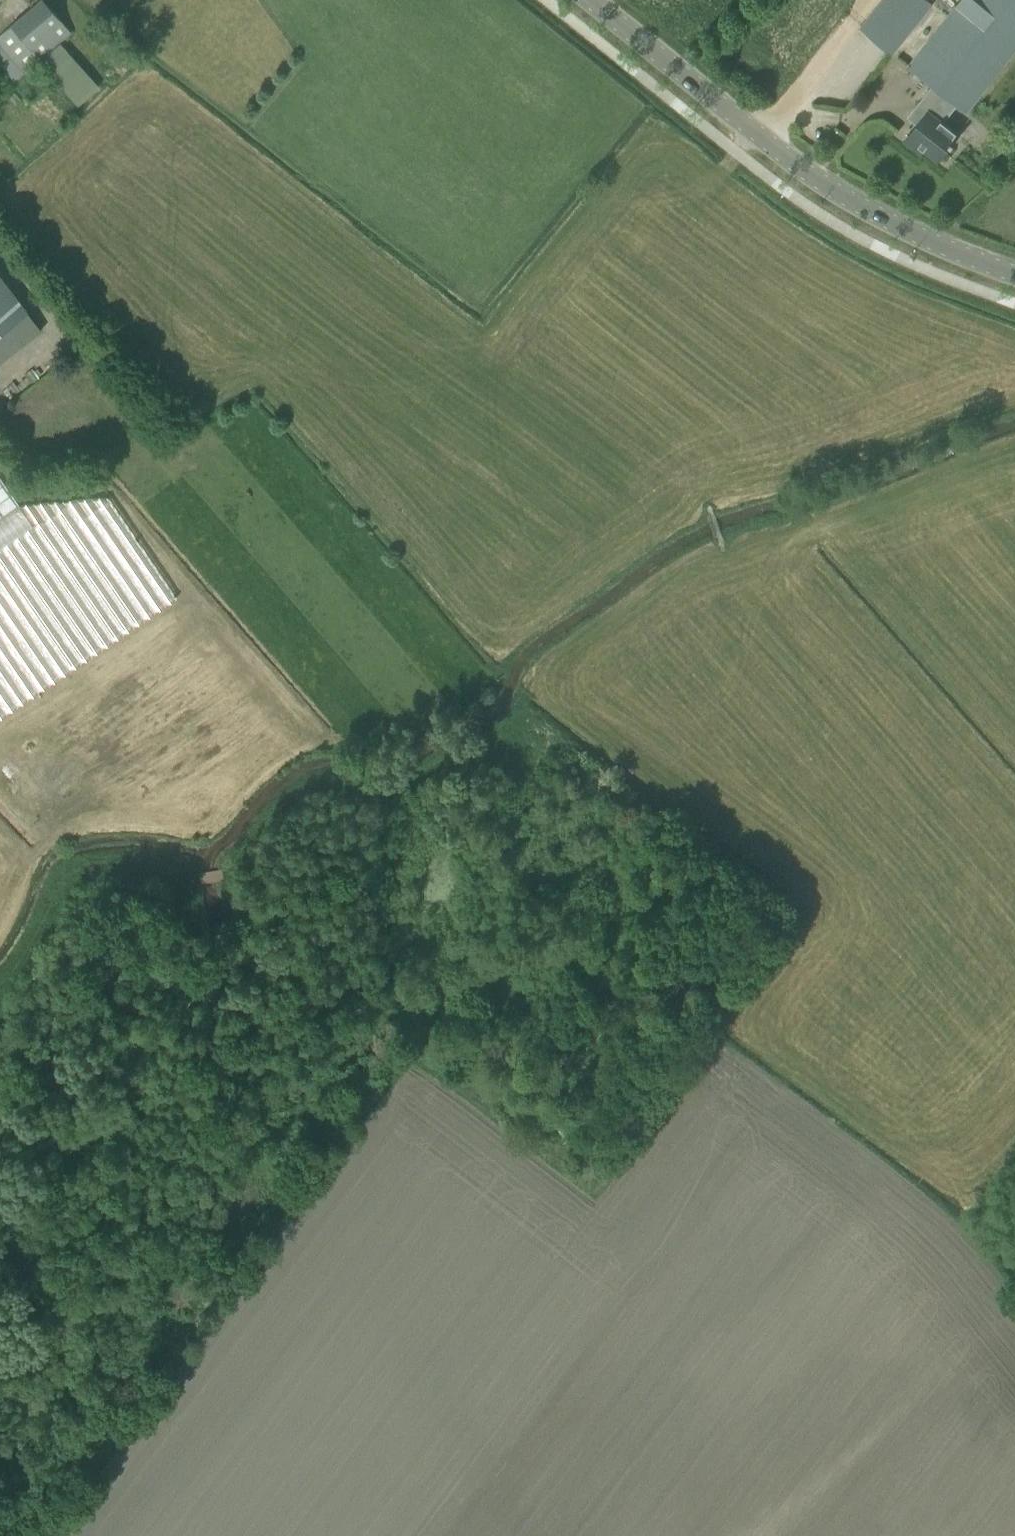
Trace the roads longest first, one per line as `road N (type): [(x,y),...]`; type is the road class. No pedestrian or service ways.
road 1 (tertiary): [(1014,280),(818,188),(587,0)]

